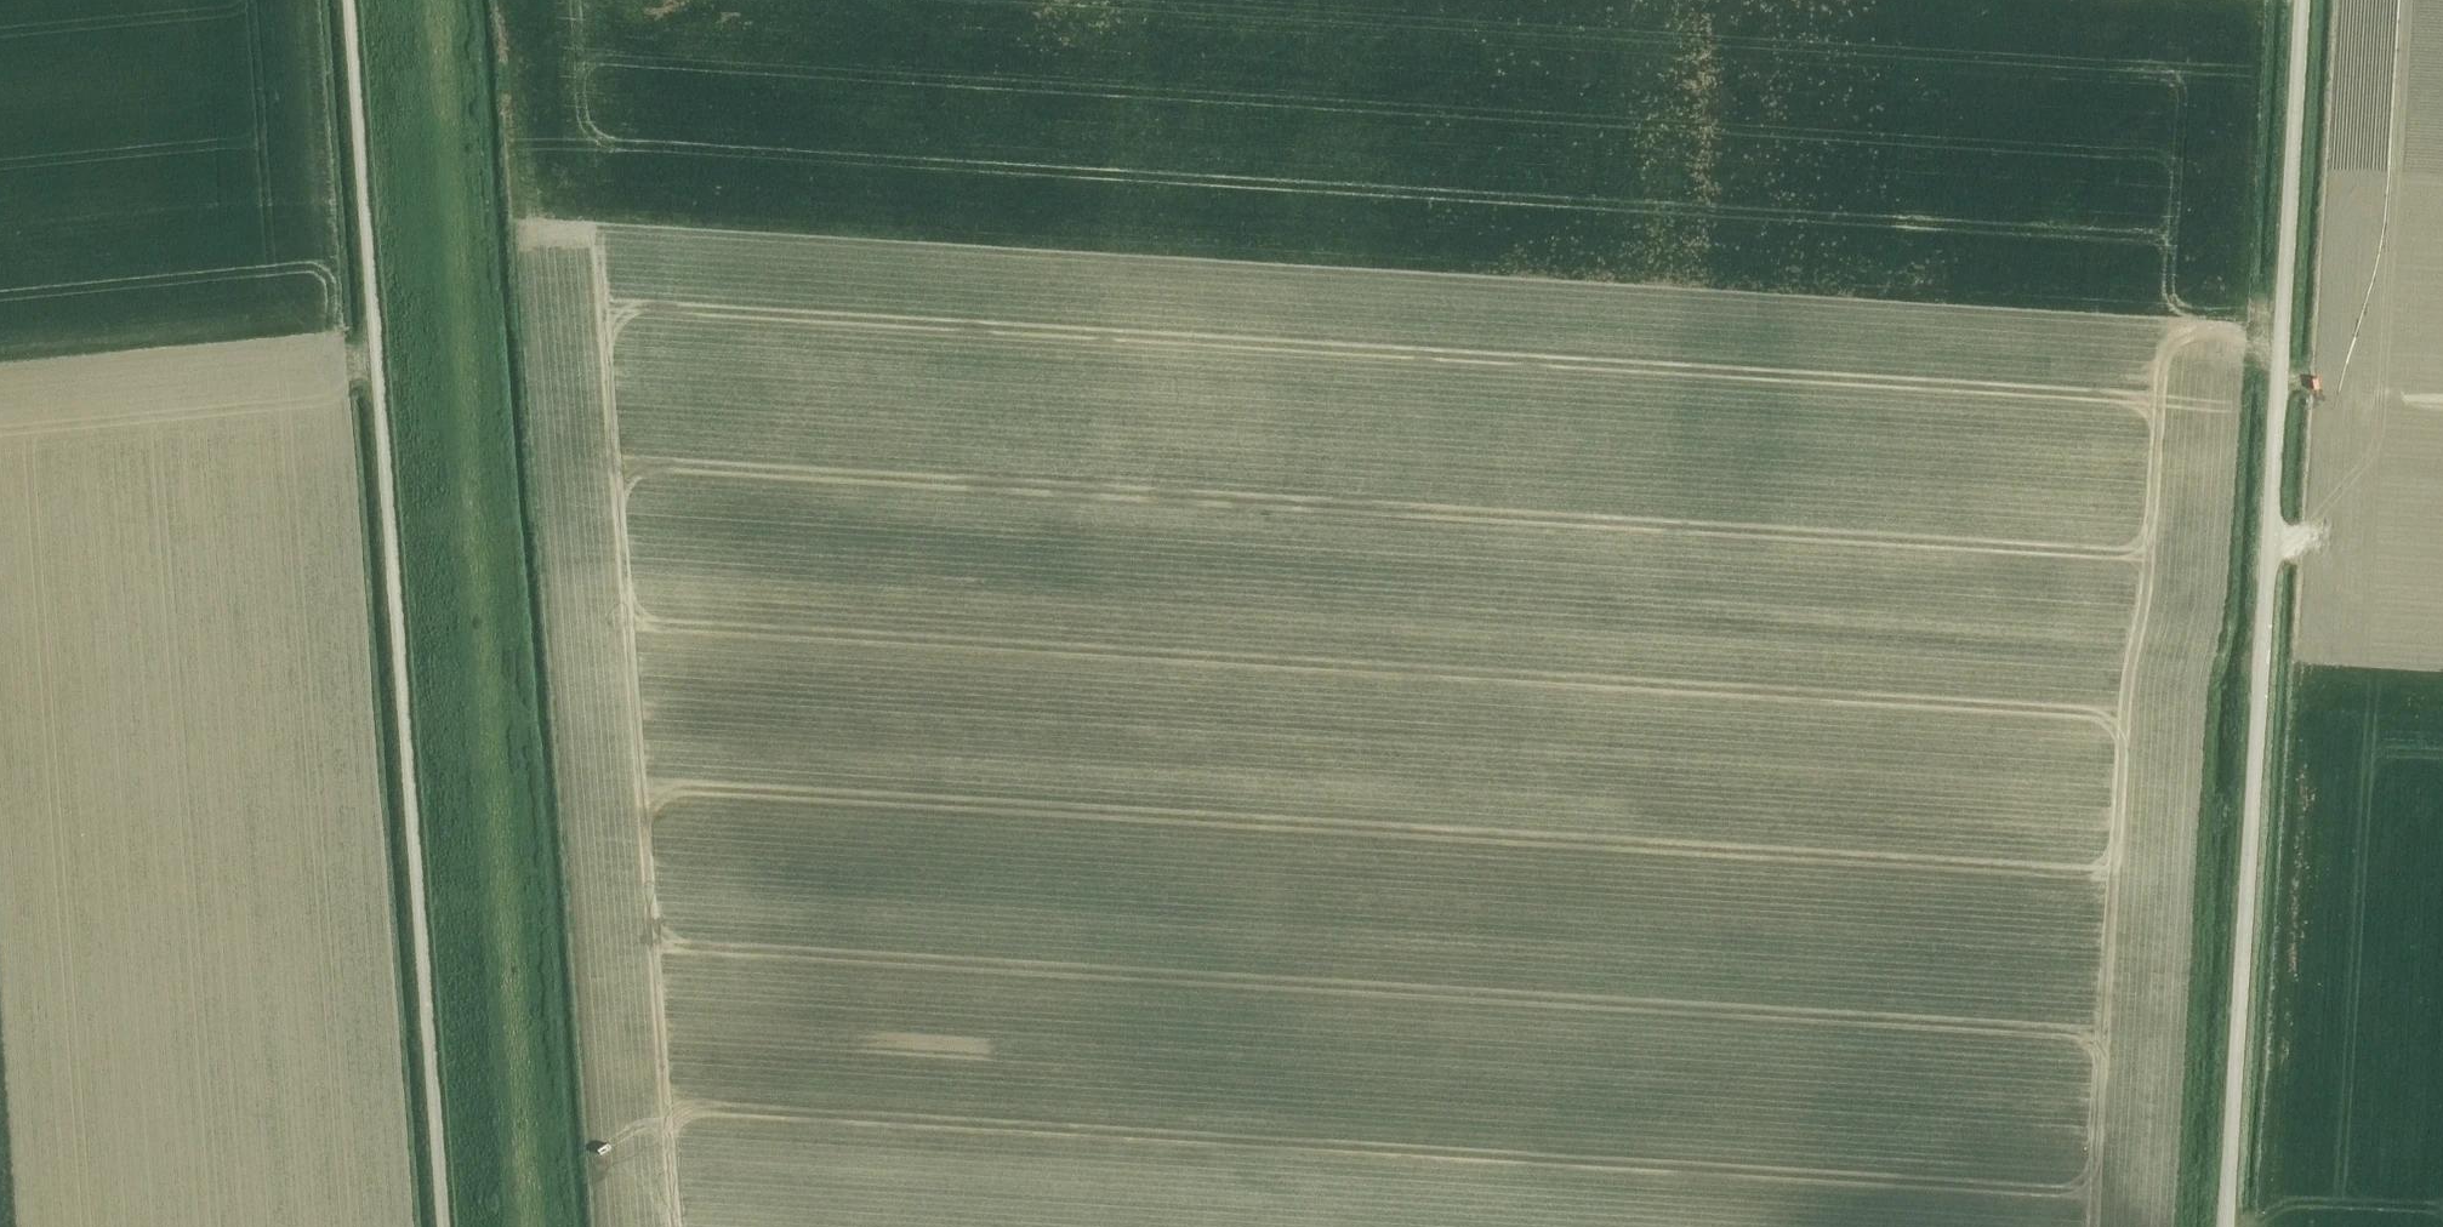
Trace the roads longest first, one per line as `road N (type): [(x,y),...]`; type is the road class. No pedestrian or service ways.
road 1 (unclassified): [(438,1226),(341,0)]
road 2 (unclassified): [(2225,1226),(2290,0)]

